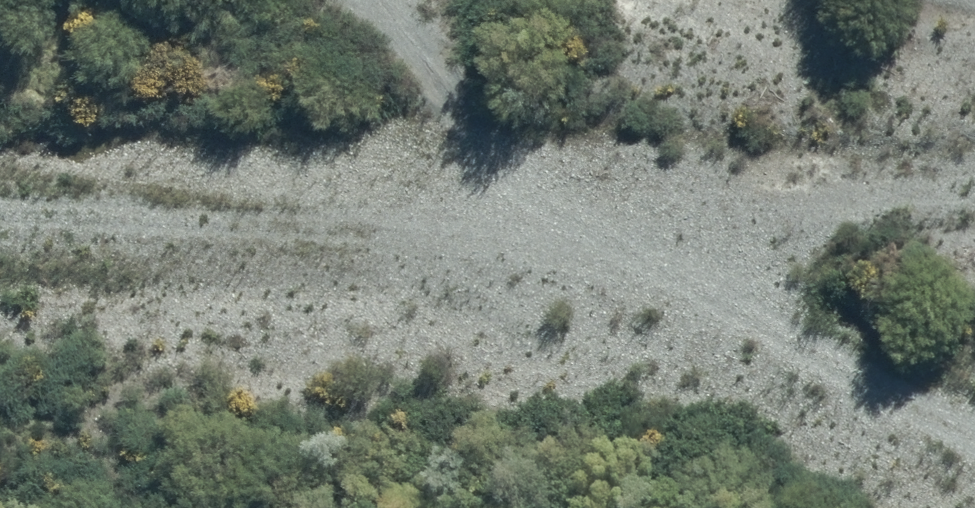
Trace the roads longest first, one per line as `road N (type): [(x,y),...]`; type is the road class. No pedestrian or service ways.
road 1 (track): [(0,228),(617,250),(869,194),(974,182)]
road 2 (track): [(974,448),(617,250),(372,0)]

